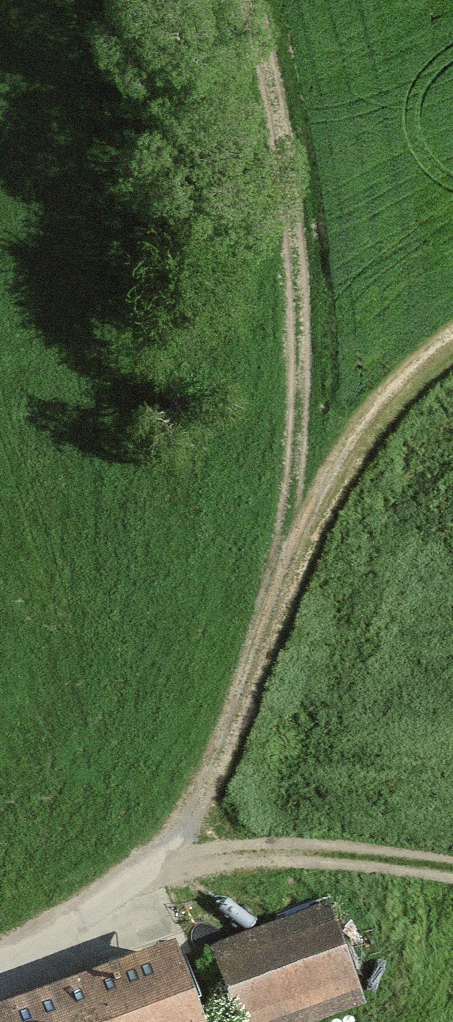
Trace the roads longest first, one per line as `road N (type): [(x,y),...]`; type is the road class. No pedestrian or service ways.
road 1 (track): [(161,859),(224,750),(290,566),(336,474),(381,413),(452,347)]
road 2 (track): [(290,566),(299,393),(293,235),(283,141),(249,0)]
road 3 (track): [(161,859),(315,853),(452,868)]
road 4 (residential): [(161,859),(0,960)]

